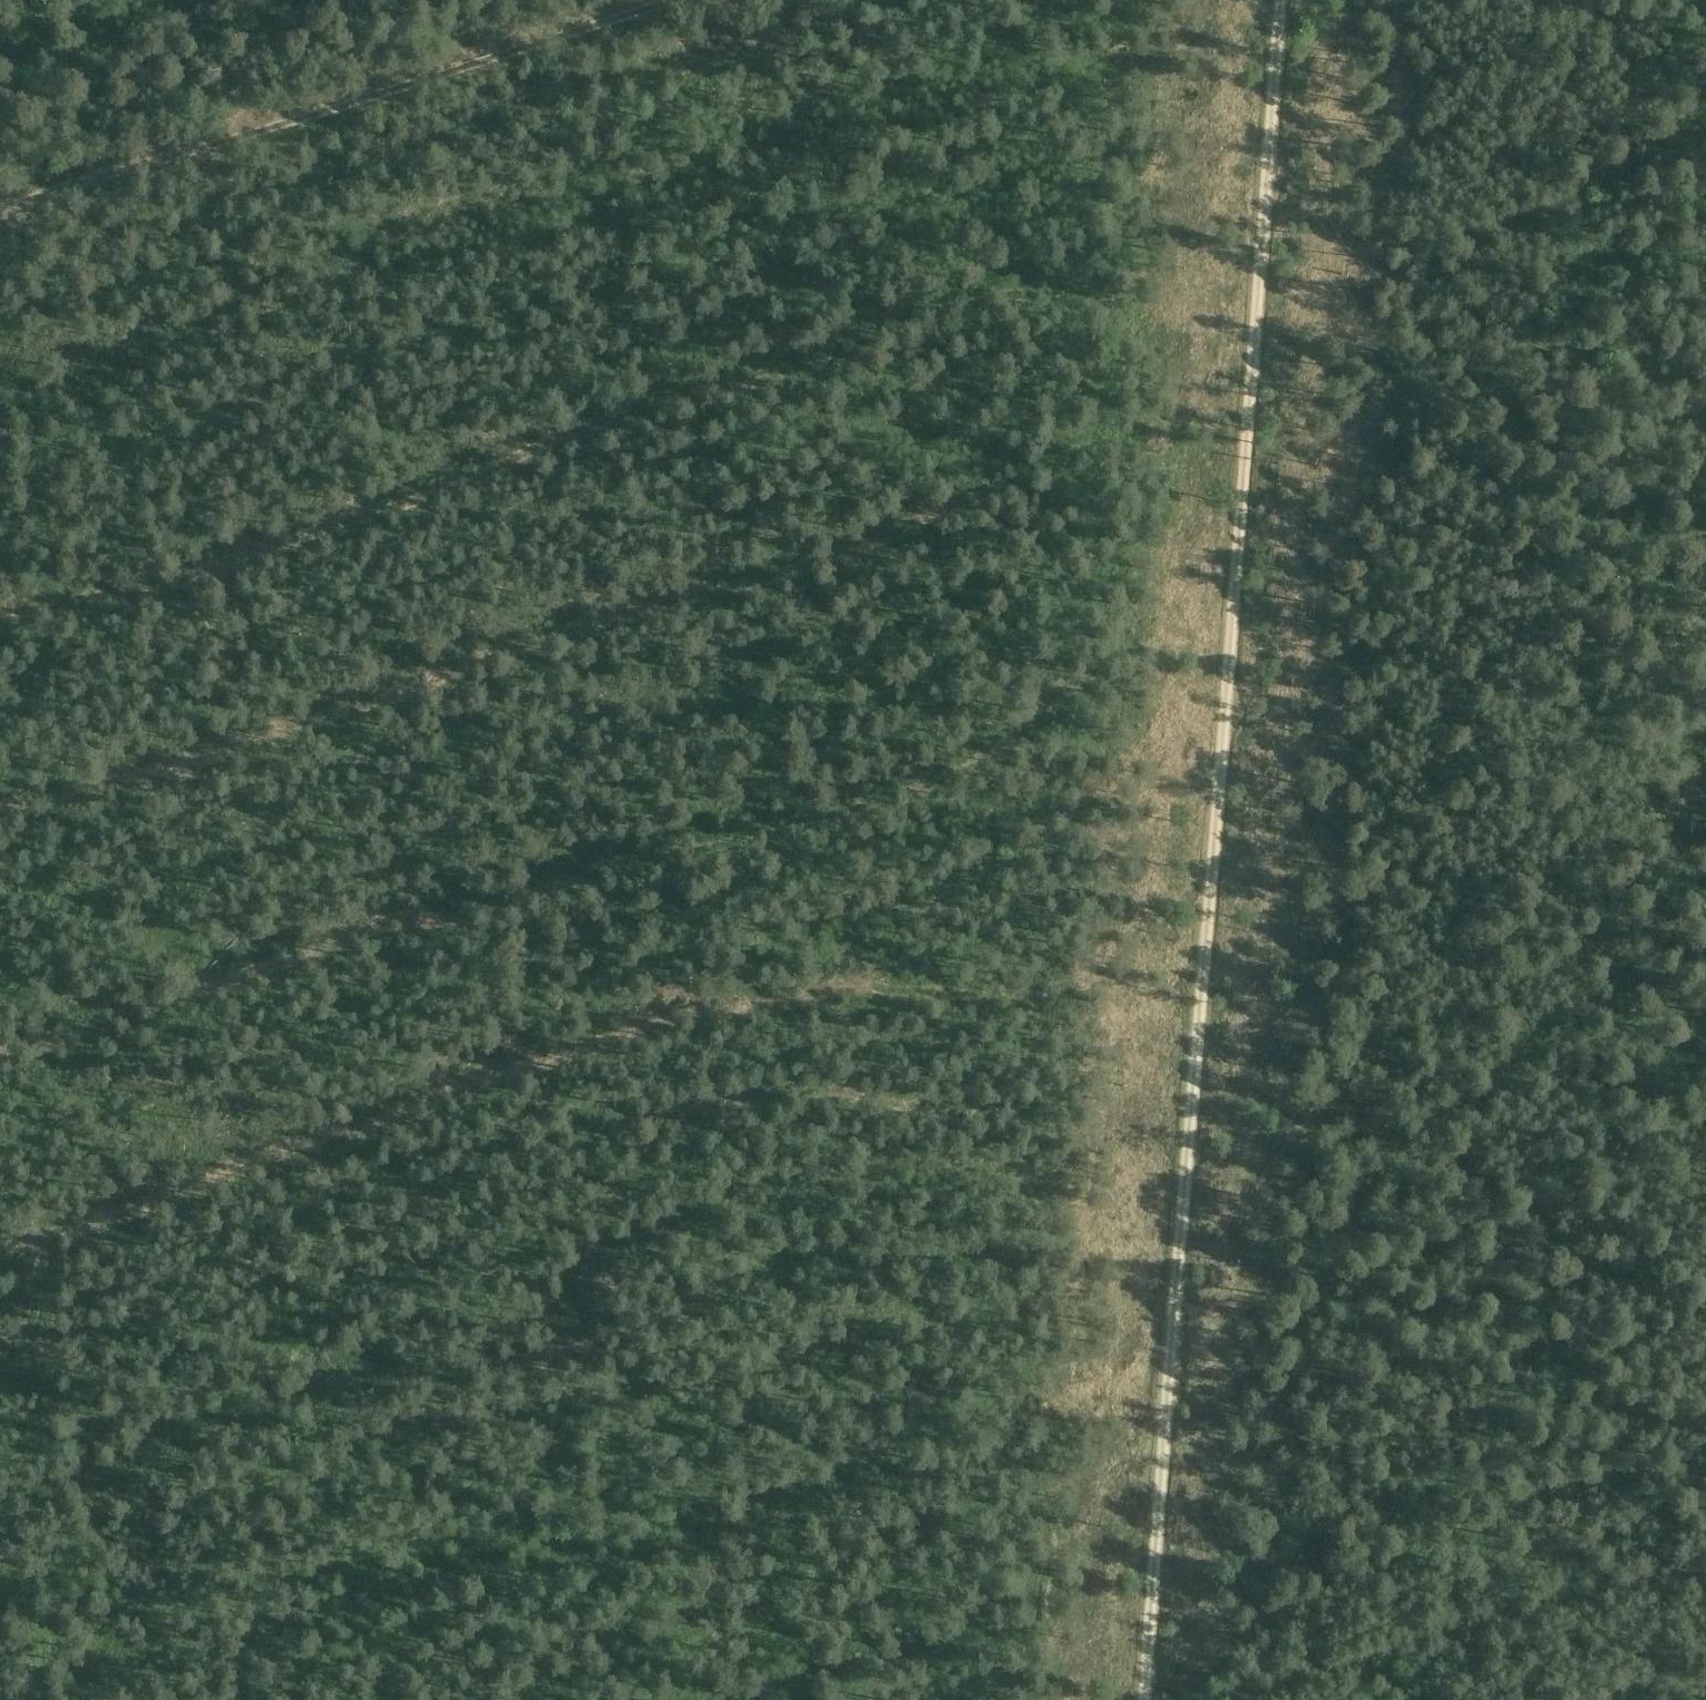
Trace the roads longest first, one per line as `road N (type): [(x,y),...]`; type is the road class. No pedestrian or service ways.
road 1 (track): [(1140,1699),(1279,0)]
road 2 (track): [(677,0),(0,209)]

